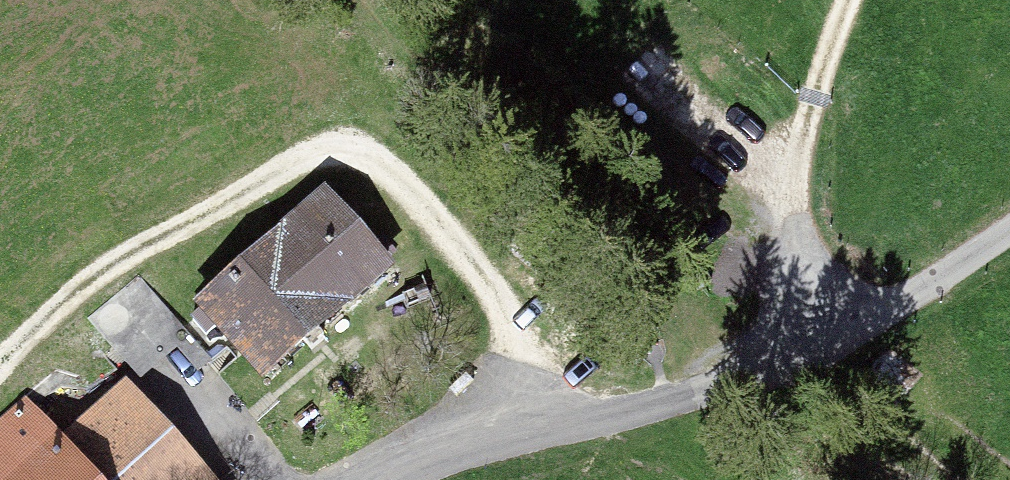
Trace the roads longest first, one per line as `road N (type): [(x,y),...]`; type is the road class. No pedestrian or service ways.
road 1 (track): [(555,426),(469,255),(373,164),(329,160),(142,251),(61,302),(0,381)]
road 2 (unclassified): [(393,479),(555,426),(687,397),(852,332),(1009,230)]
road 3 (track): [(849,0),(791,181),(799,250),(852,332)]
road 4 (track): [(783,359),(943,479)]

